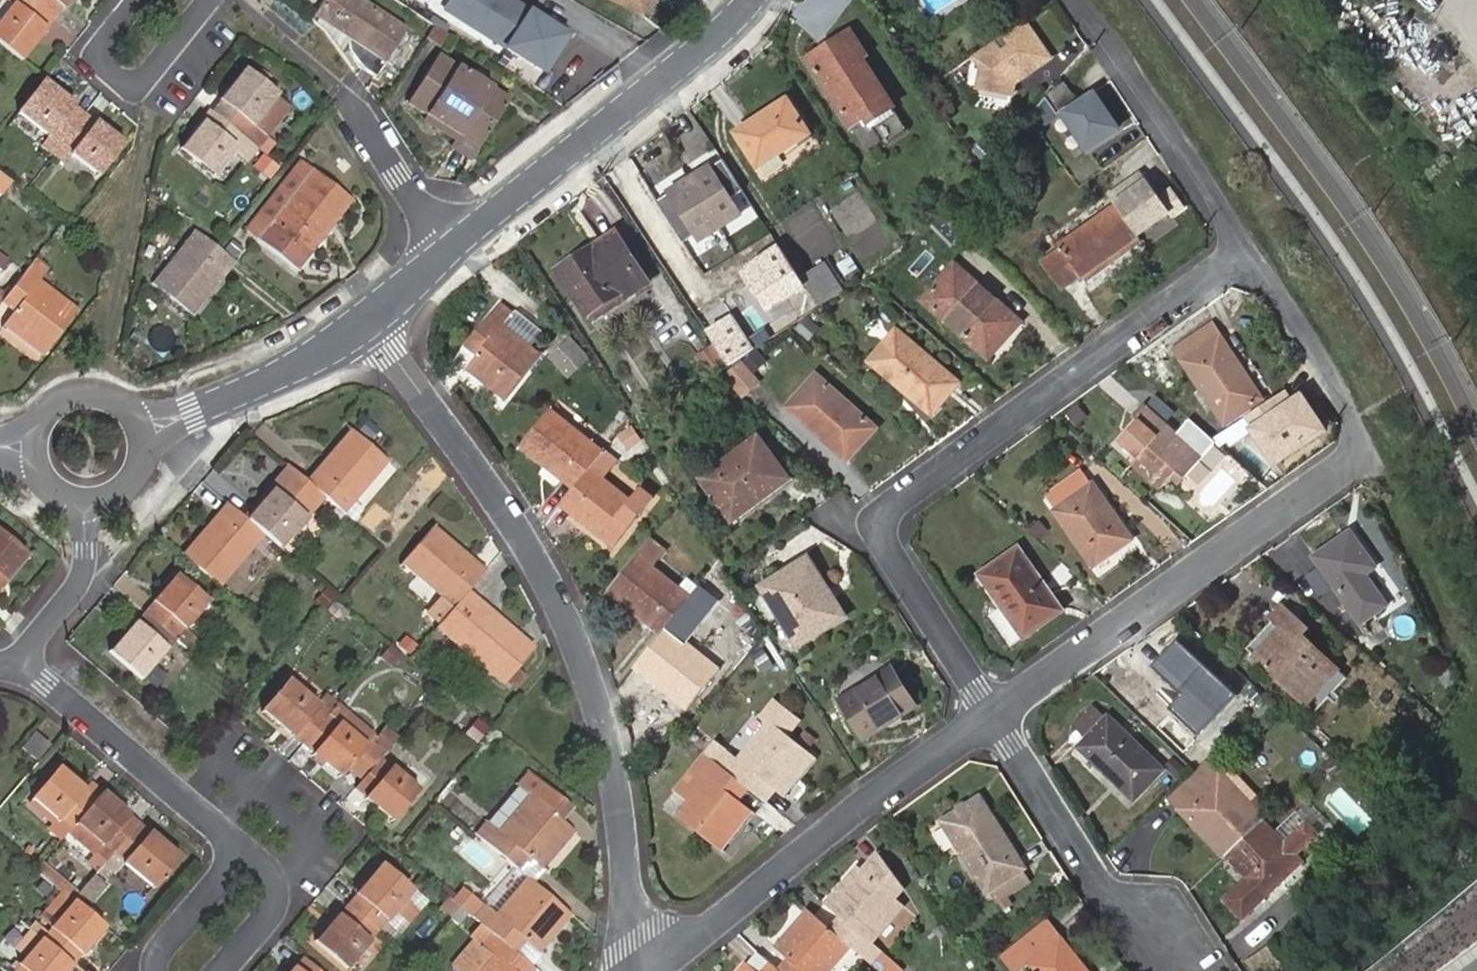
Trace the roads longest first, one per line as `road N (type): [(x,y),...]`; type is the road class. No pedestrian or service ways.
road 1 (residential): [(637,970),(614,787),(575,636),(493,490),(369,323)]
road 2 (residential): [(1246,253),(888,515),(882,540),(993,718)]
road 3 (residential): [(993,718),(1352,454),(1354,438),(1337,392),(1246,253)]
road 4 (residential): [(1476,432),(1386,268),(1192,0)]
road 5 (residential): [(647,970),(993,718)]
road 6 (residential): [(750,0),(659,84),(445,250)]
road 7 (residential): [(1246,253),(1126,64),(1073,0)]
road 8 (residential): [(993,718),(1169,958)]
road 9 (residential): [(246,850),(22,662)]
road 10 (residential): [(136,0),(95,51),(140,89),(206,0)]
road 11 (residential): [(369,323),(197,409)]
road 12 (residential): [(349,101),(445,250)]
road 13 (residential): [(89,508),(91,551),(81,585),(22,662)]
road 14 (residential): [(221,970),(282,894),(278,878),(246,850)]
road 15 (residential): [(246,850),(163,949),(157,970)]
road 16 (residential): [(143,410),(119,390),(80,385),(62,392),(35,420)]

